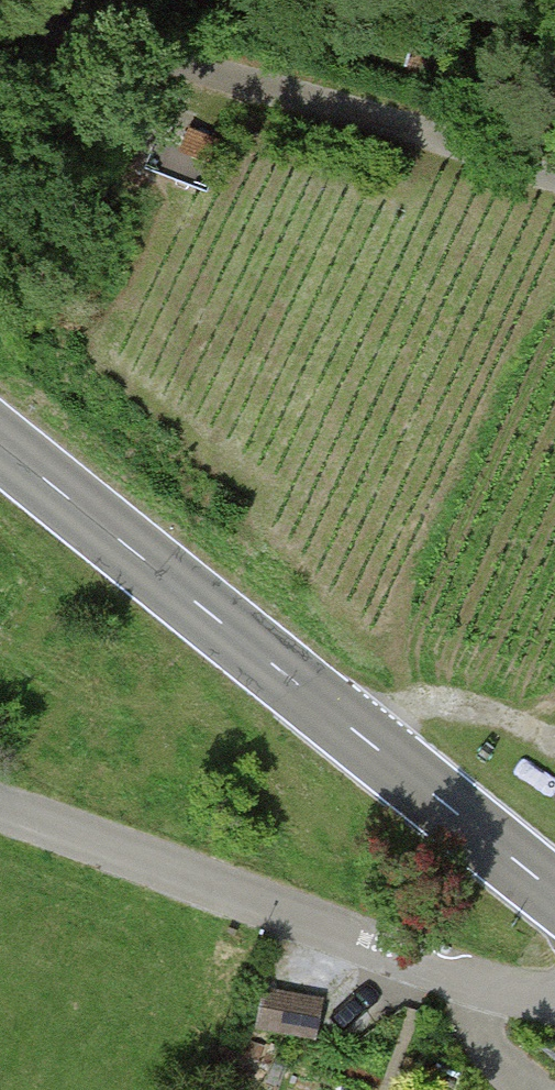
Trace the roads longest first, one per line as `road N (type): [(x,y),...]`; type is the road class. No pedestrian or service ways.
road 1 (primary): [(0,441),(554,892)]
road 2 (residential): [(554,999),(470,981),(0,810)]
road 3 (track): [(0,6),(554,181)]

